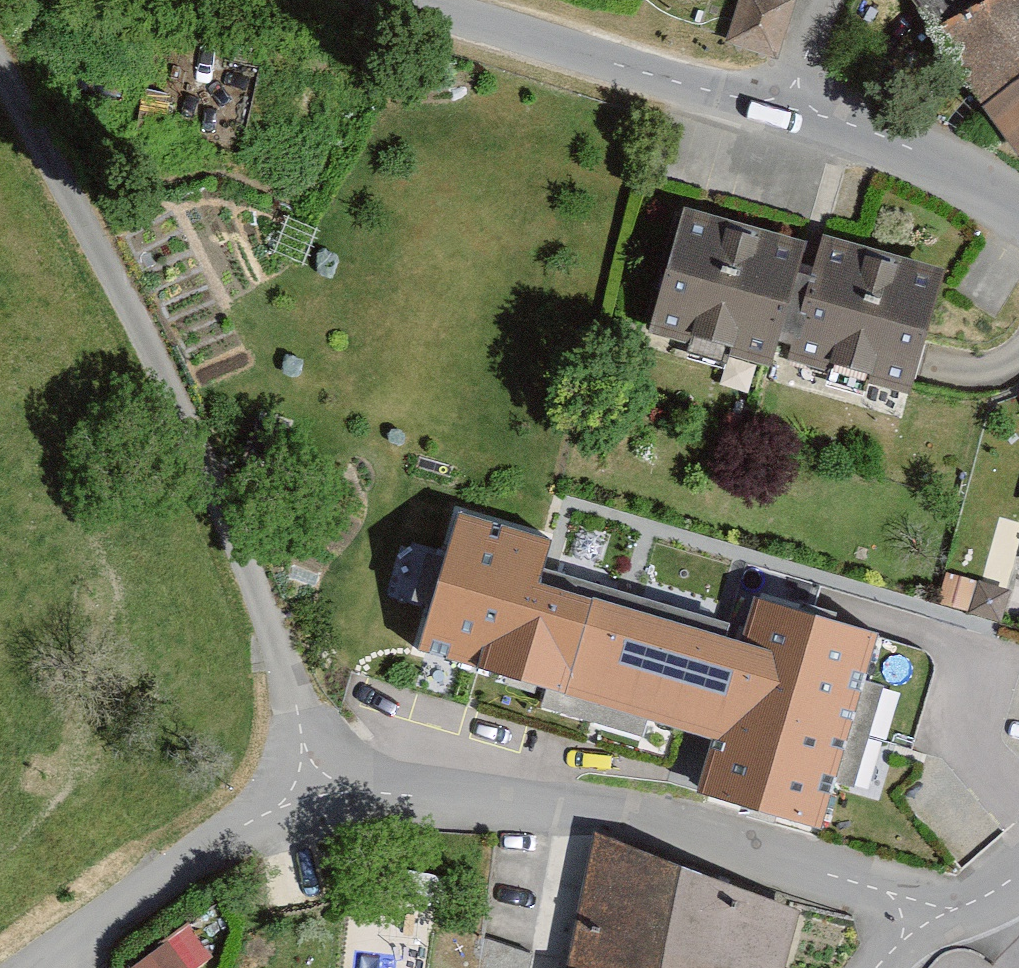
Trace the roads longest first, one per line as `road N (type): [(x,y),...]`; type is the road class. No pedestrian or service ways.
road 1 (residential): [(938,912),(556,794),(326,785),(103,261),(0,61)]
road 2 (residential): [(787,107),(397,0)]
road 3 (track): [(43,967),(326,785)]
road 4 (residential): [(1018,219),(939,166),(787,107)]

